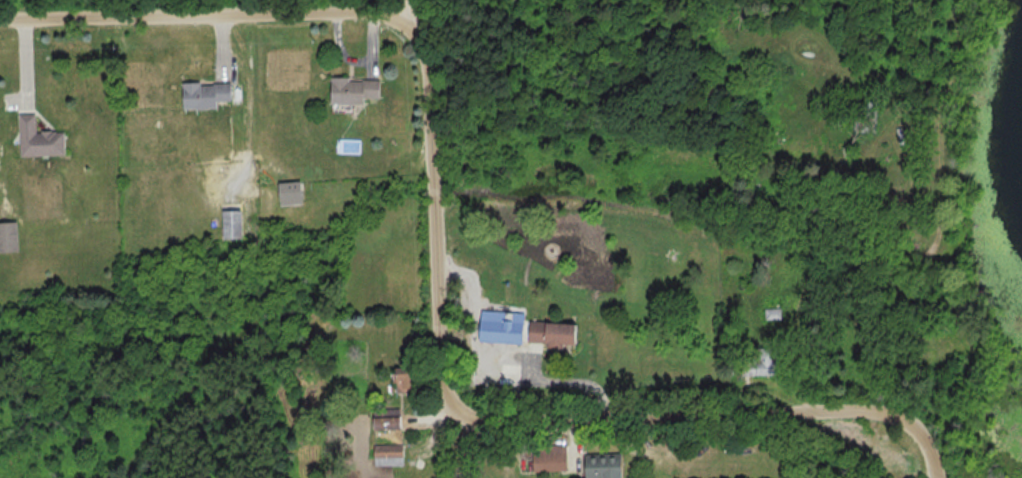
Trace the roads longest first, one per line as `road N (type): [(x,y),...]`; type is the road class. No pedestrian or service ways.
road 1 (residential): [(403,10),(431,37),(436,329),(440,379),(454,414),(491,423),(872,414),(900,420),(922,437),(932,477)]
road 2 (residential): [(0,19),(403,10)]

